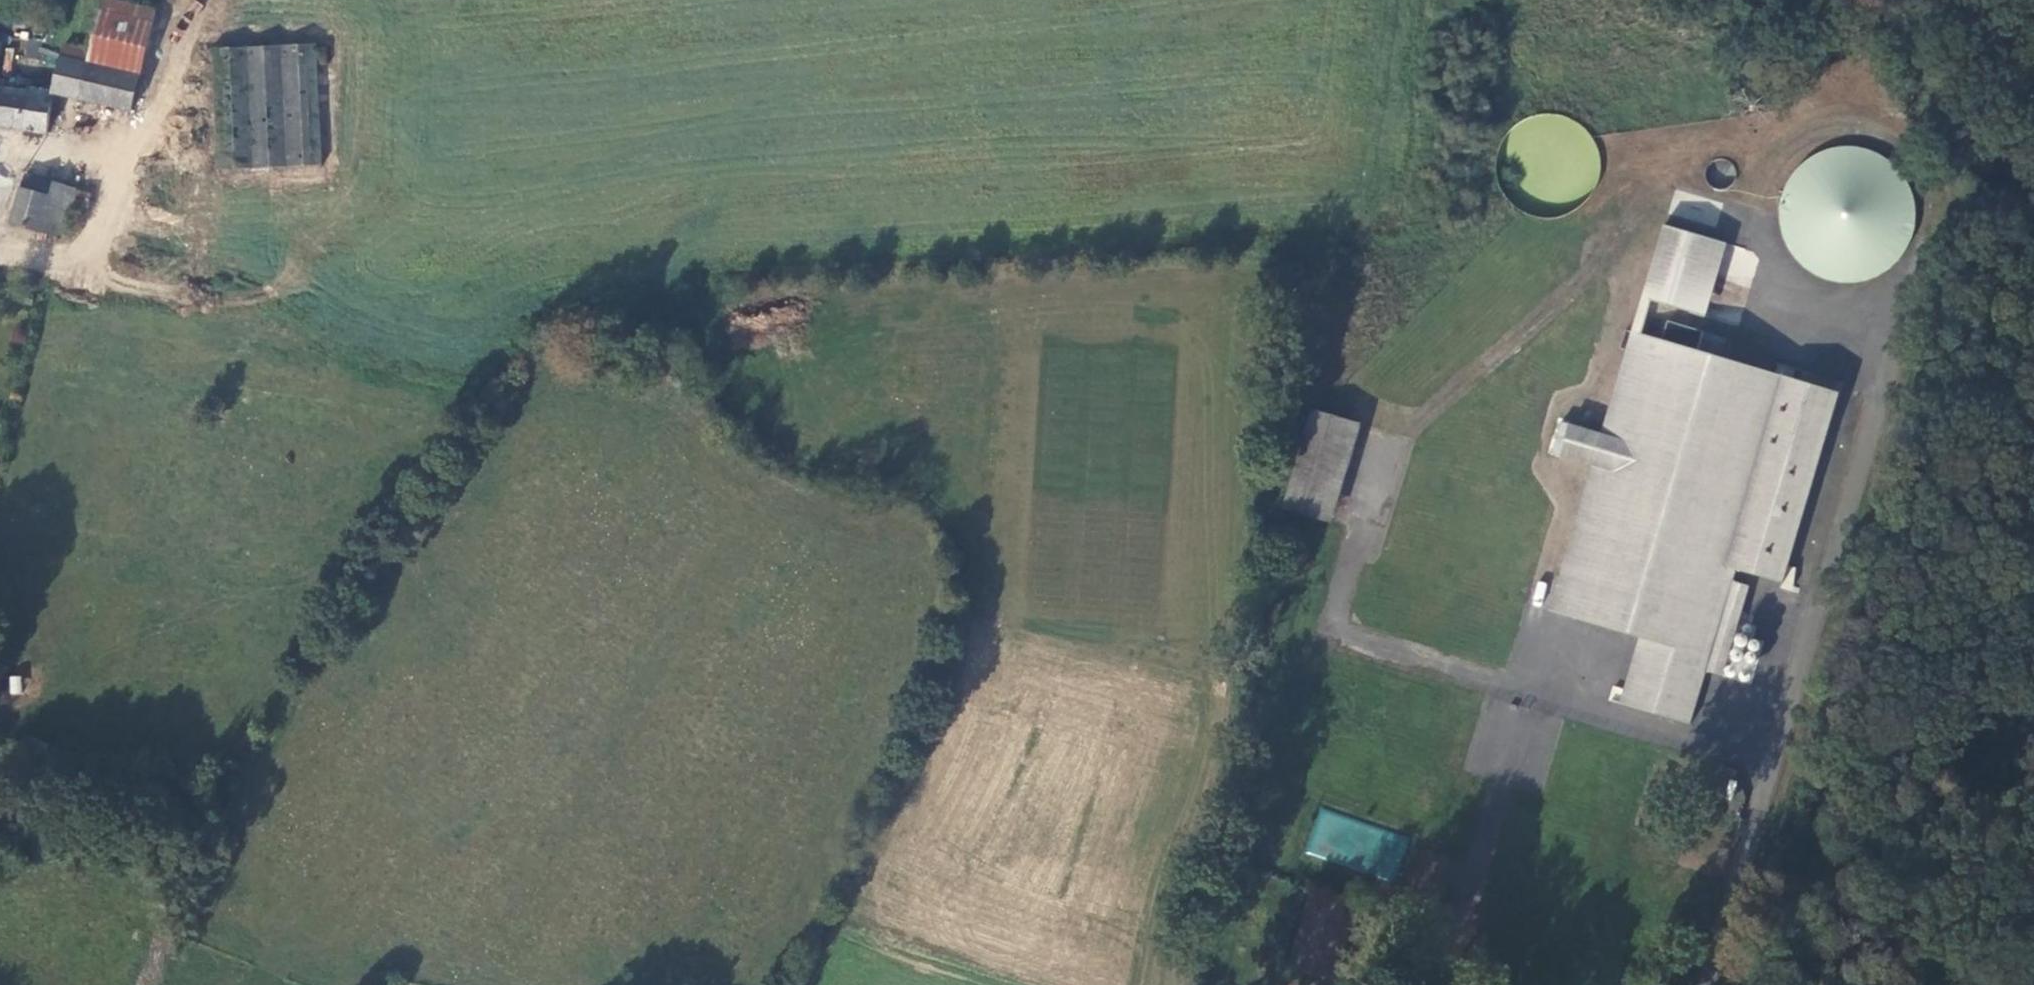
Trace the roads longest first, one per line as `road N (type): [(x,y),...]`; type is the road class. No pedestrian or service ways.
road 1 (unclassified): [(1700,984),(1759,753)]
road 2 (unclassified): [(0,254),(75,263),(89,249),(133,152)]

